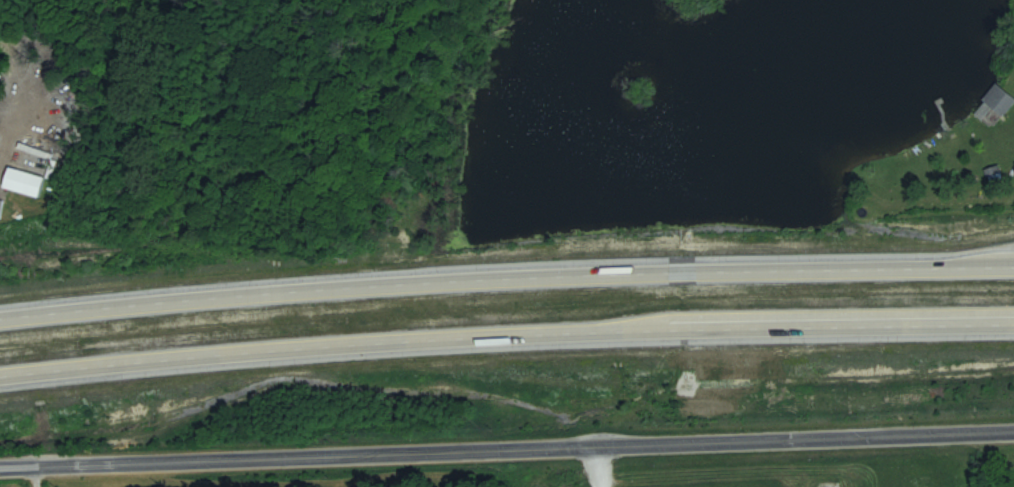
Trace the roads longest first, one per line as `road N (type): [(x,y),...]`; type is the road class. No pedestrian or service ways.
road 1 (trunk): [(1013,262),(415,281),(0,320)]
road 2 (trunk): [(0,381),(240,355),(1013,324)]
road 3 (residential): [(0,468),(1013,430)]

